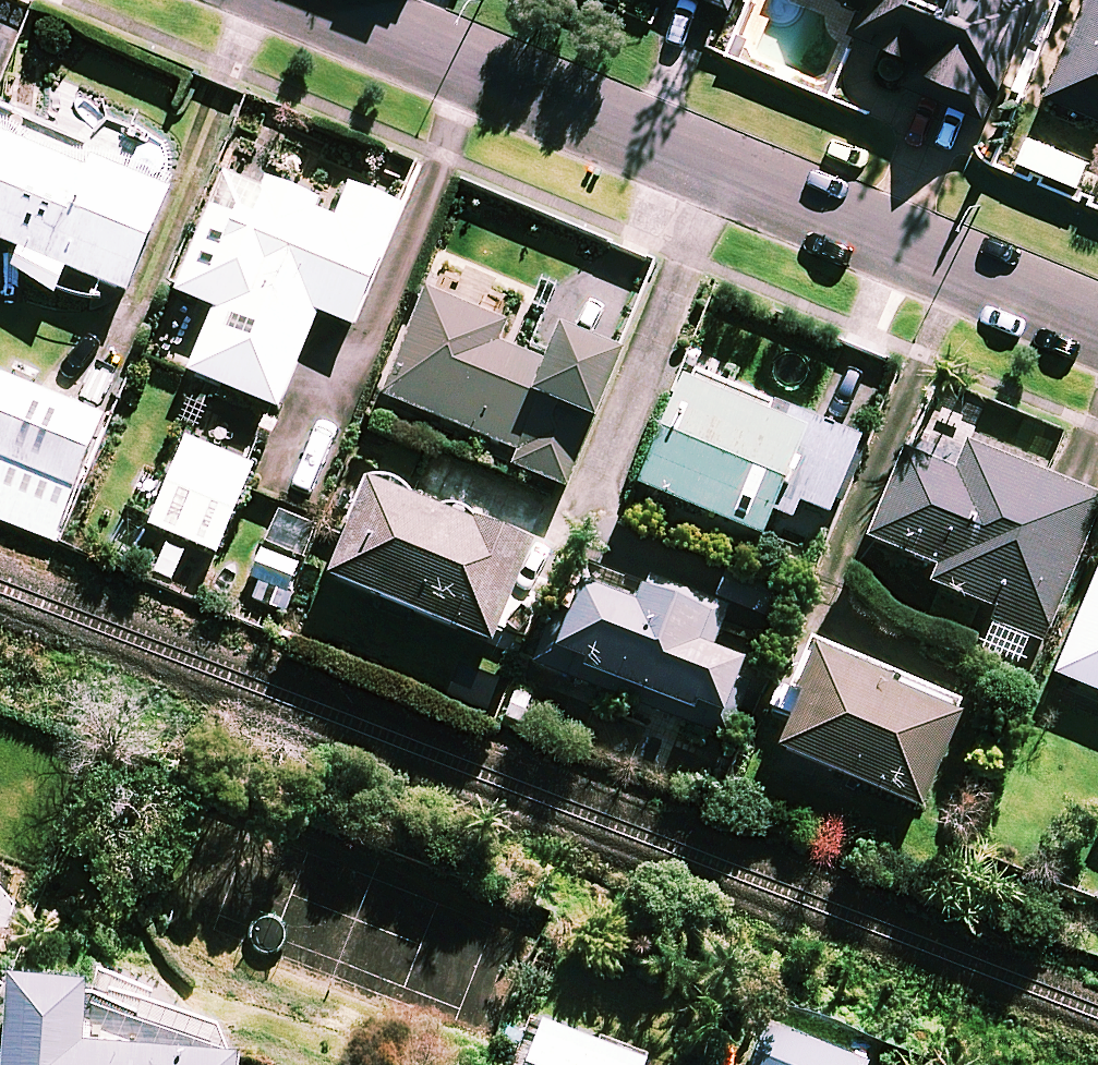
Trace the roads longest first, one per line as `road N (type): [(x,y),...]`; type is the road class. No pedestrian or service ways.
road 1 (residential): [(324,0),(1097,323)]

